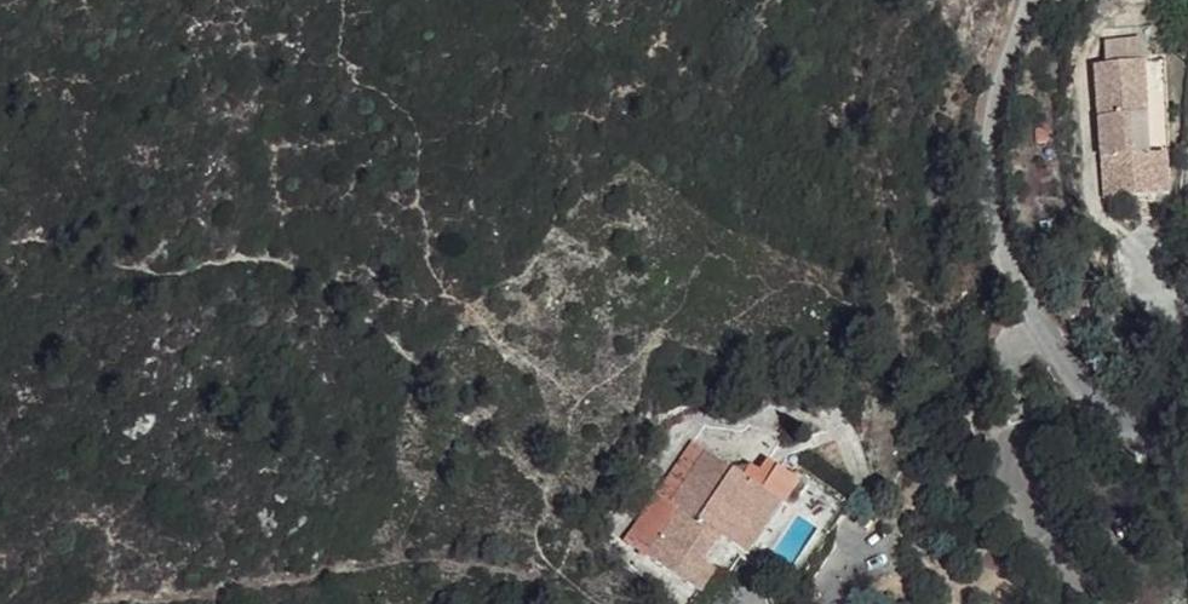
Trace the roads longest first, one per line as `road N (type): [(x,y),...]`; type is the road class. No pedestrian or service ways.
road 1 (residential): [(1187,431),(1155,426),(1106,399),(1043,332),(995,238),(982,137),(1022,0)]

